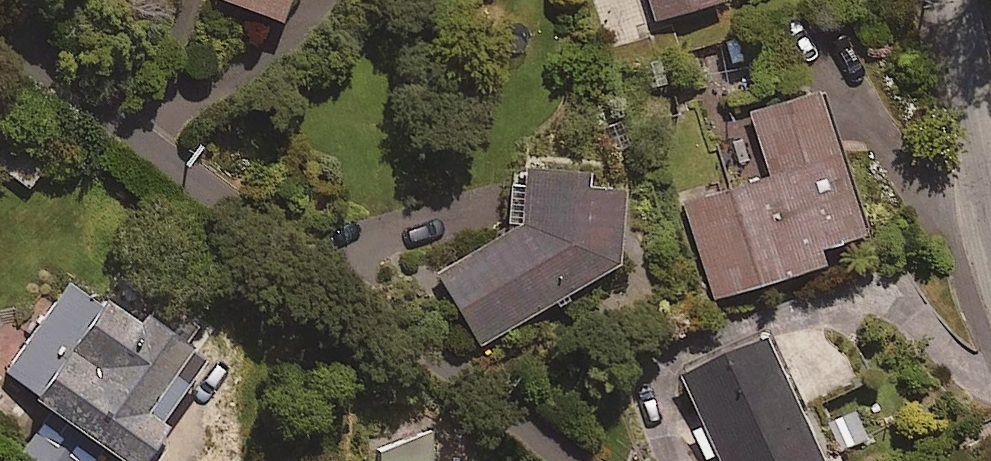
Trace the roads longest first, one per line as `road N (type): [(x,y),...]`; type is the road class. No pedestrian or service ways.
road 1 (residential): [(990,156),(957,0)]

